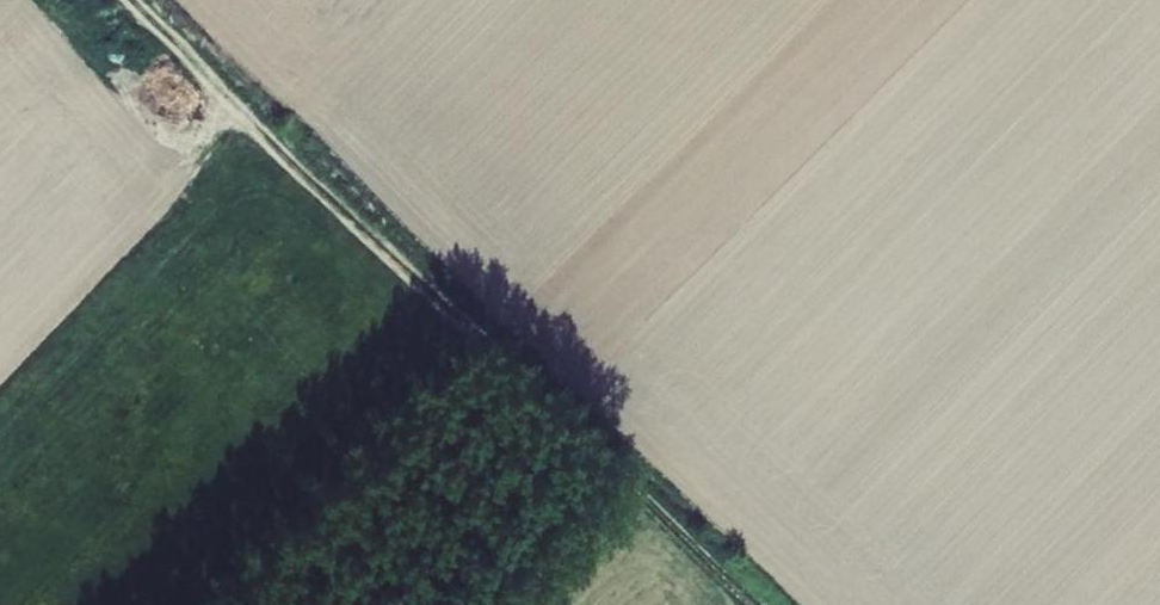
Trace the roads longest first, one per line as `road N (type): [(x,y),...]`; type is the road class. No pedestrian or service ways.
road 1 (track): [(125,0),(766,604)]

